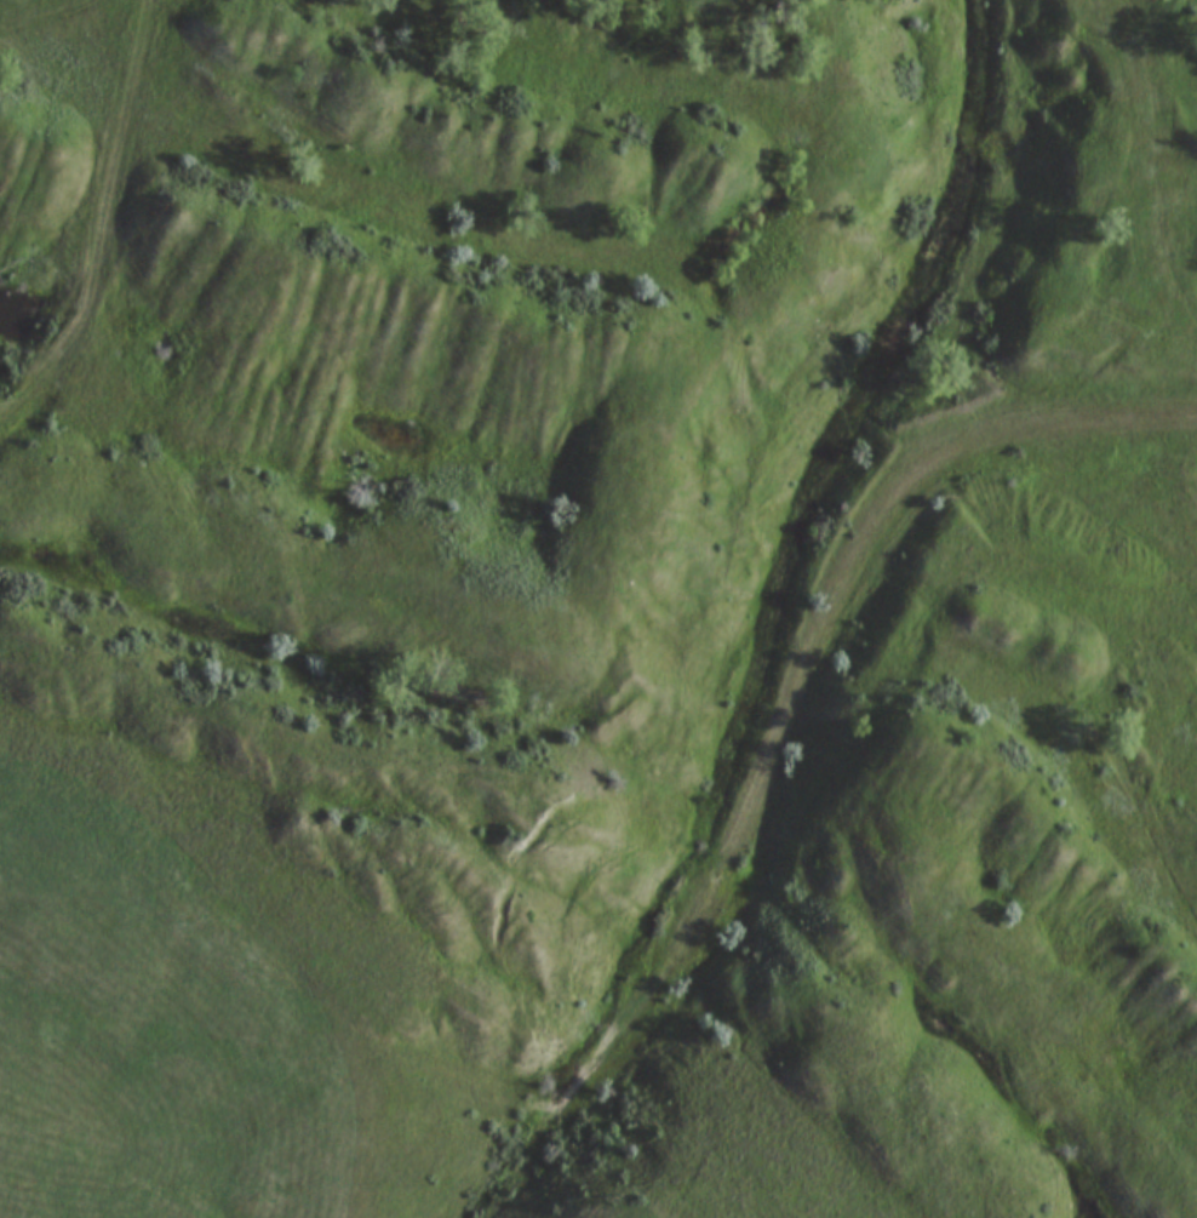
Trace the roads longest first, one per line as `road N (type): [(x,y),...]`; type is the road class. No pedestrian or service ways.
road 1 (track): [(487,1217),(567,1103),(602,1081),(688,955),(768,777),(840,585),(859,544),(913,473),(997,430),(1196,420)]

